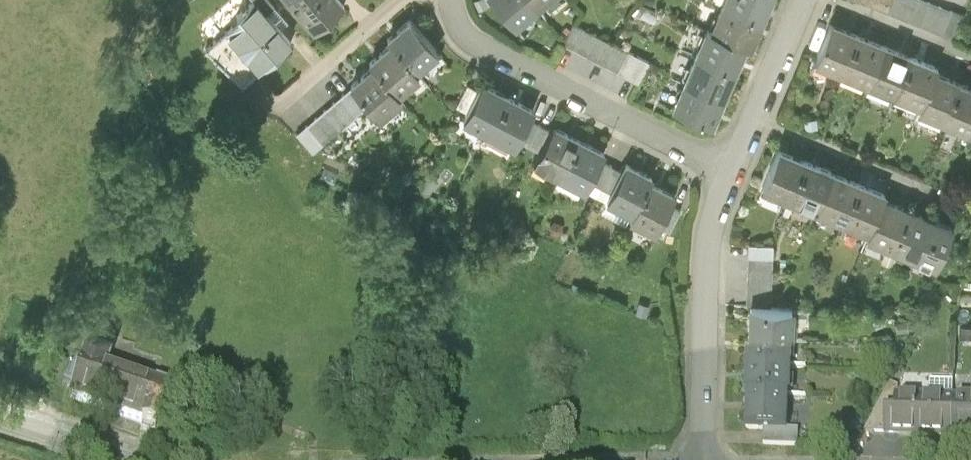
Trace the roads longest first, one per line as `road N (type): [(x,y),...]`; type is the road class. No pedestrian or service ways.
road 1 (residential): [(732,176),(476,37),(457,20),(455,0)]
road 2 (residential): [(702,459),(711,290),(732,176)]
road 3 (residential): [(732,176),(806,0)]
road 4 (tertiary): [(142,459),(0,417)]

